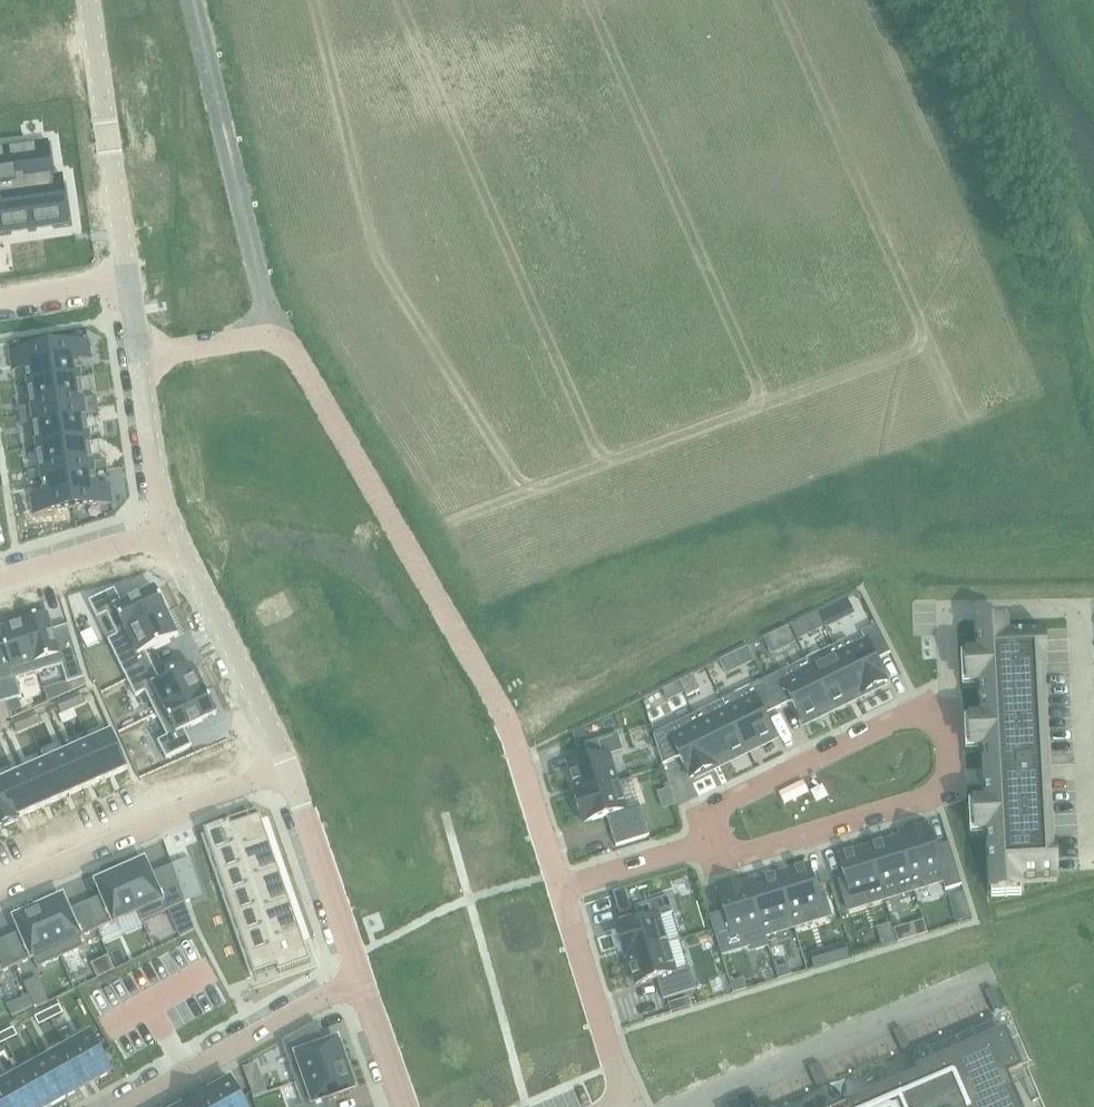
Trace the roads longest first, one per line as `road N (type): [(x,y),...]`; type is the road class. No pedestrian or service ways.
road 1 (residential): [(144,356),(287,340),(499,693),(564,886)]
road 2 (residential): [(698,847),(706,808),(913,709),(954,732),(953,779),(726,857)]
road 3 (residential): [(0,891),(283,765)]
road 4 (residential): [(133,280),(91,0)]
road 5 (residential): [(359,972),(118,1106)]
road 6 (residential): [(283,765),(166,524)]
road 7 (residential): [(564,886),(626,1106)]
road 8 (residential): [(359,972),(283,765)]
road 9 (residential): [(166,524),(0,576)]
road 10 (residential): [(166,524),(144,356)]
road 11 (residential): [(408,1106),(359,972)]
road 12 (residential): [(698,847),(564,886)]
road 13 (residential): [(133,280),(0,303)]

